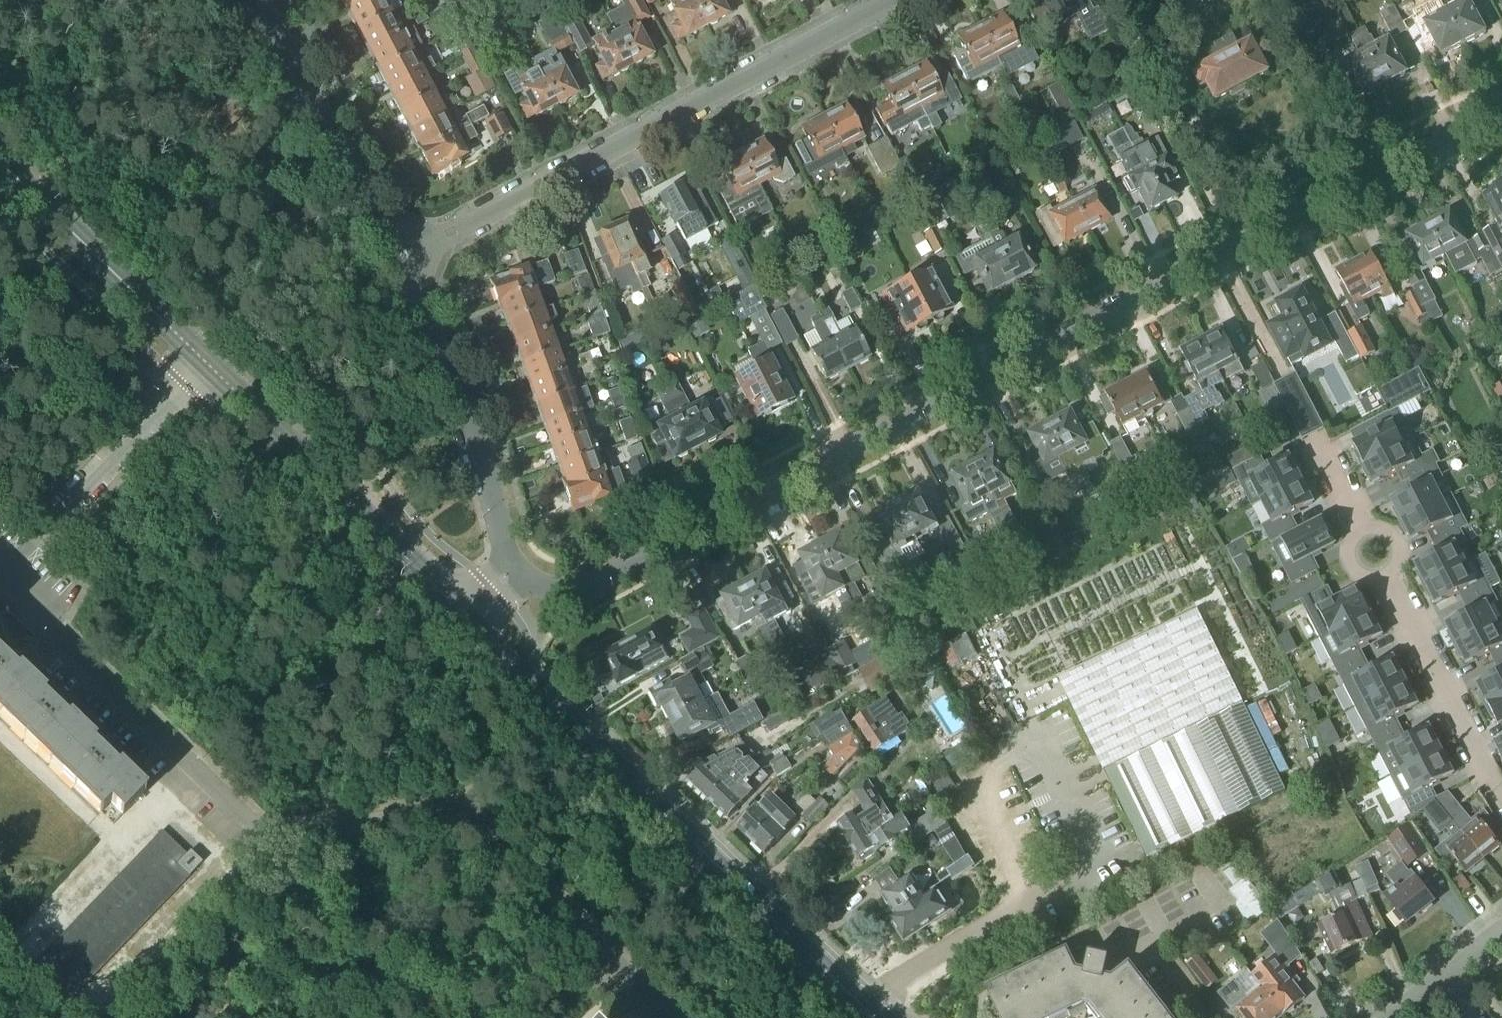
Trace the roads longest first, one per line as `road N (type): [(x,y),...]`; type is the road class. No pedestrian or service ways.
road 1 (residential): [(511,572),(560,590),(615,582),(1501,102)]
road 2 (residential): [(669,1017),(452,810),(260,828),(0,577)]
road 3 (secondary): [(875,1017),(463,616)]
road 4 (residential): [(396,261),(896,0)]
road 5 (secondary): [(463,616),(200,358)]
road 6 (residential): [(511,572),(468,410),(396,261)]
road 7 (residential): [(396,261),(255,0)]
road 8 (residential): [(0,566),(200,358)]
road 9 (secondary): [(200,358),(0,164)]
road 10 (residential): [(1384,574),(1501,801)]
road 11 (residential): [(1383,1017),(1501,929)]

